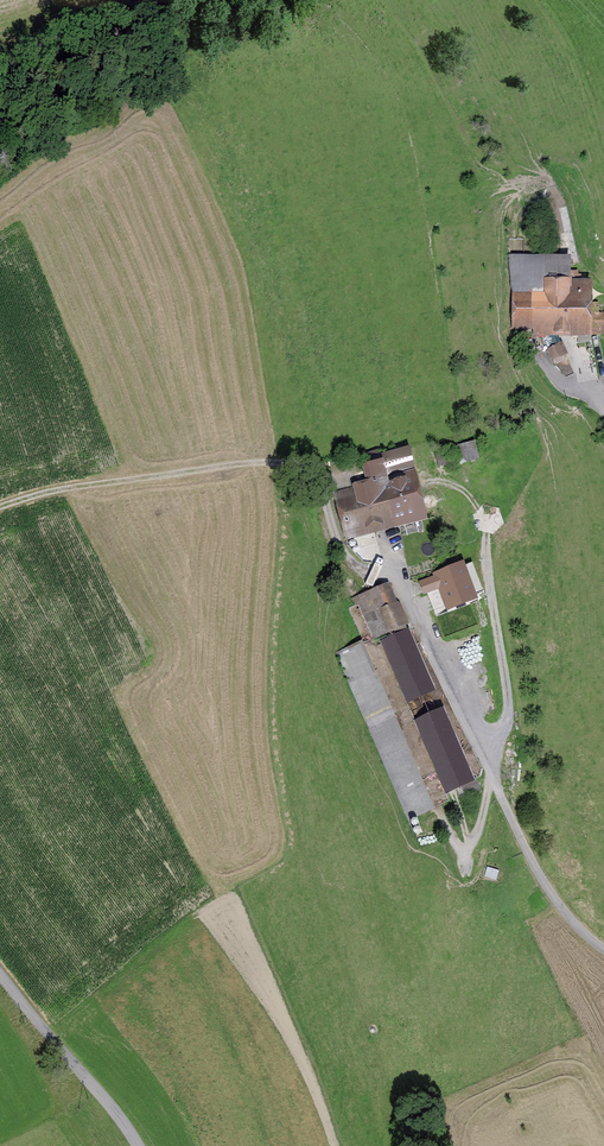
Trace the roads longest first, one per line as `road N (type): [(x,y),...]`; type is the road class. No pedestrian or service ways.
road 1 (track): [(395,569),(362,573),(341,549),(320,478),(284,461),(246,470),(206,498),(93,484),(0,505)]
road 2 (unclassified): [(0,970),(139,1145)]

